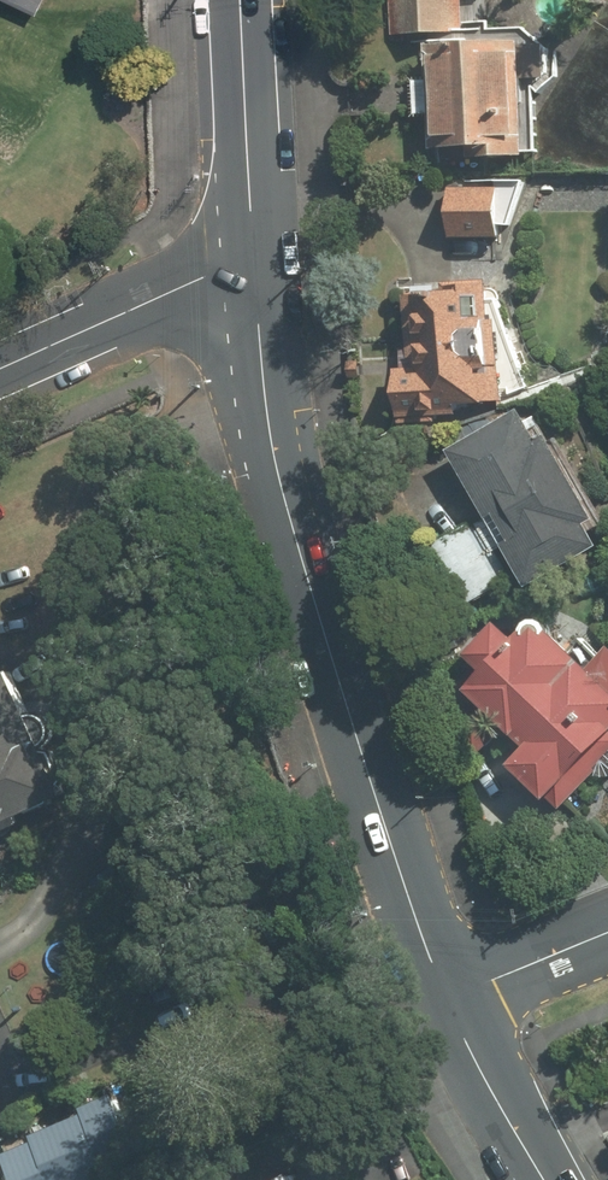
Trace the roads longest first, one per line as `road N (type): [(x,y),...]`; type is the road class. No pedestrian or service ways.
road 1 (secondary): [(256,259),(279,473),(445,1000)]
road 2 (secondary): [(256,259),(0,372)]
road 3 (secondary): [(242,0),(256,259)]
road 4 (secondary): [(445,1000),(545,1179)]
road 5 (residential): [(445,1000),(607,934)]

